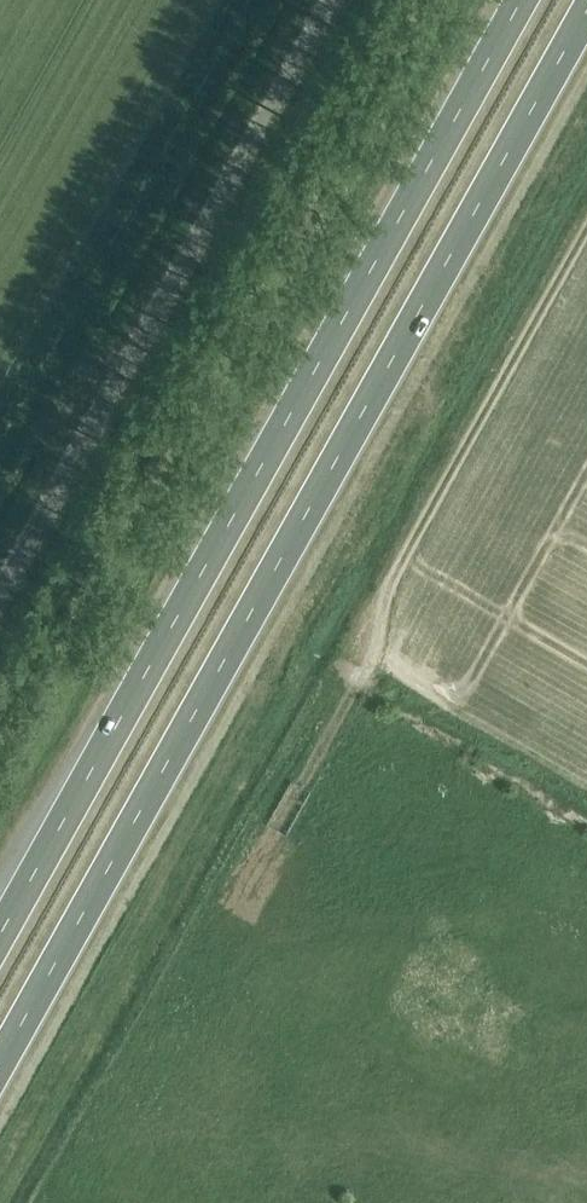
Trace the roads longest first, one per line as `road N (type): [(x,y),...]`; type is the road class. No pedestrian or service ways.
road 1 (trunk): [(0,1062),(586,10)]
road 2 (trunk): [(522,0),(0,935)]
road 3 (unclassified): [(0,592),(331,0)]

